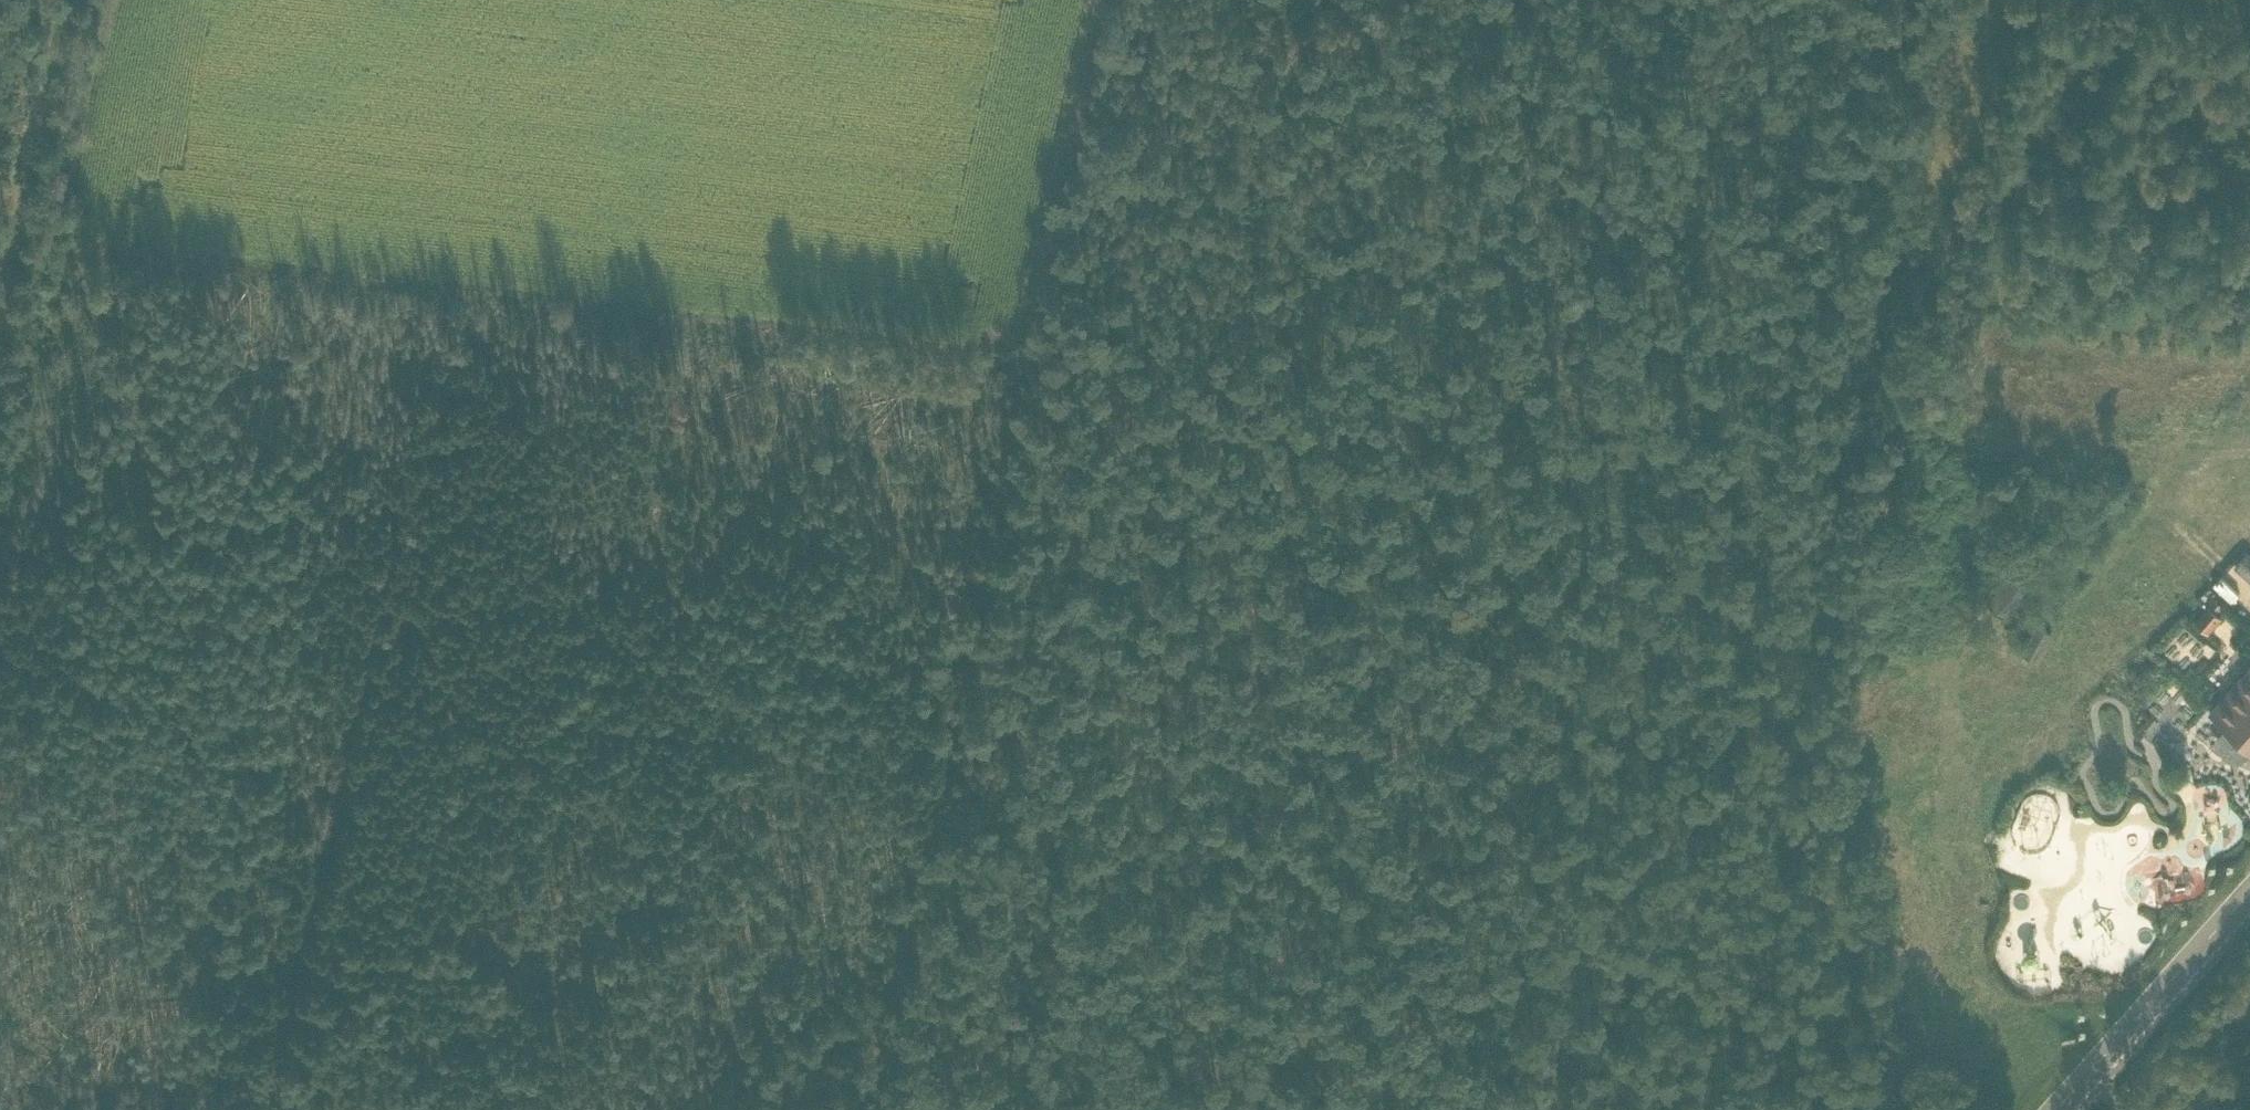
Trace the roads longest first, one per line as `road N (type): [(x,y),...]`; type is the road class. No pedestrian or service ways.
road 1 (secondary): [(2052,1109),(2249,890)]

